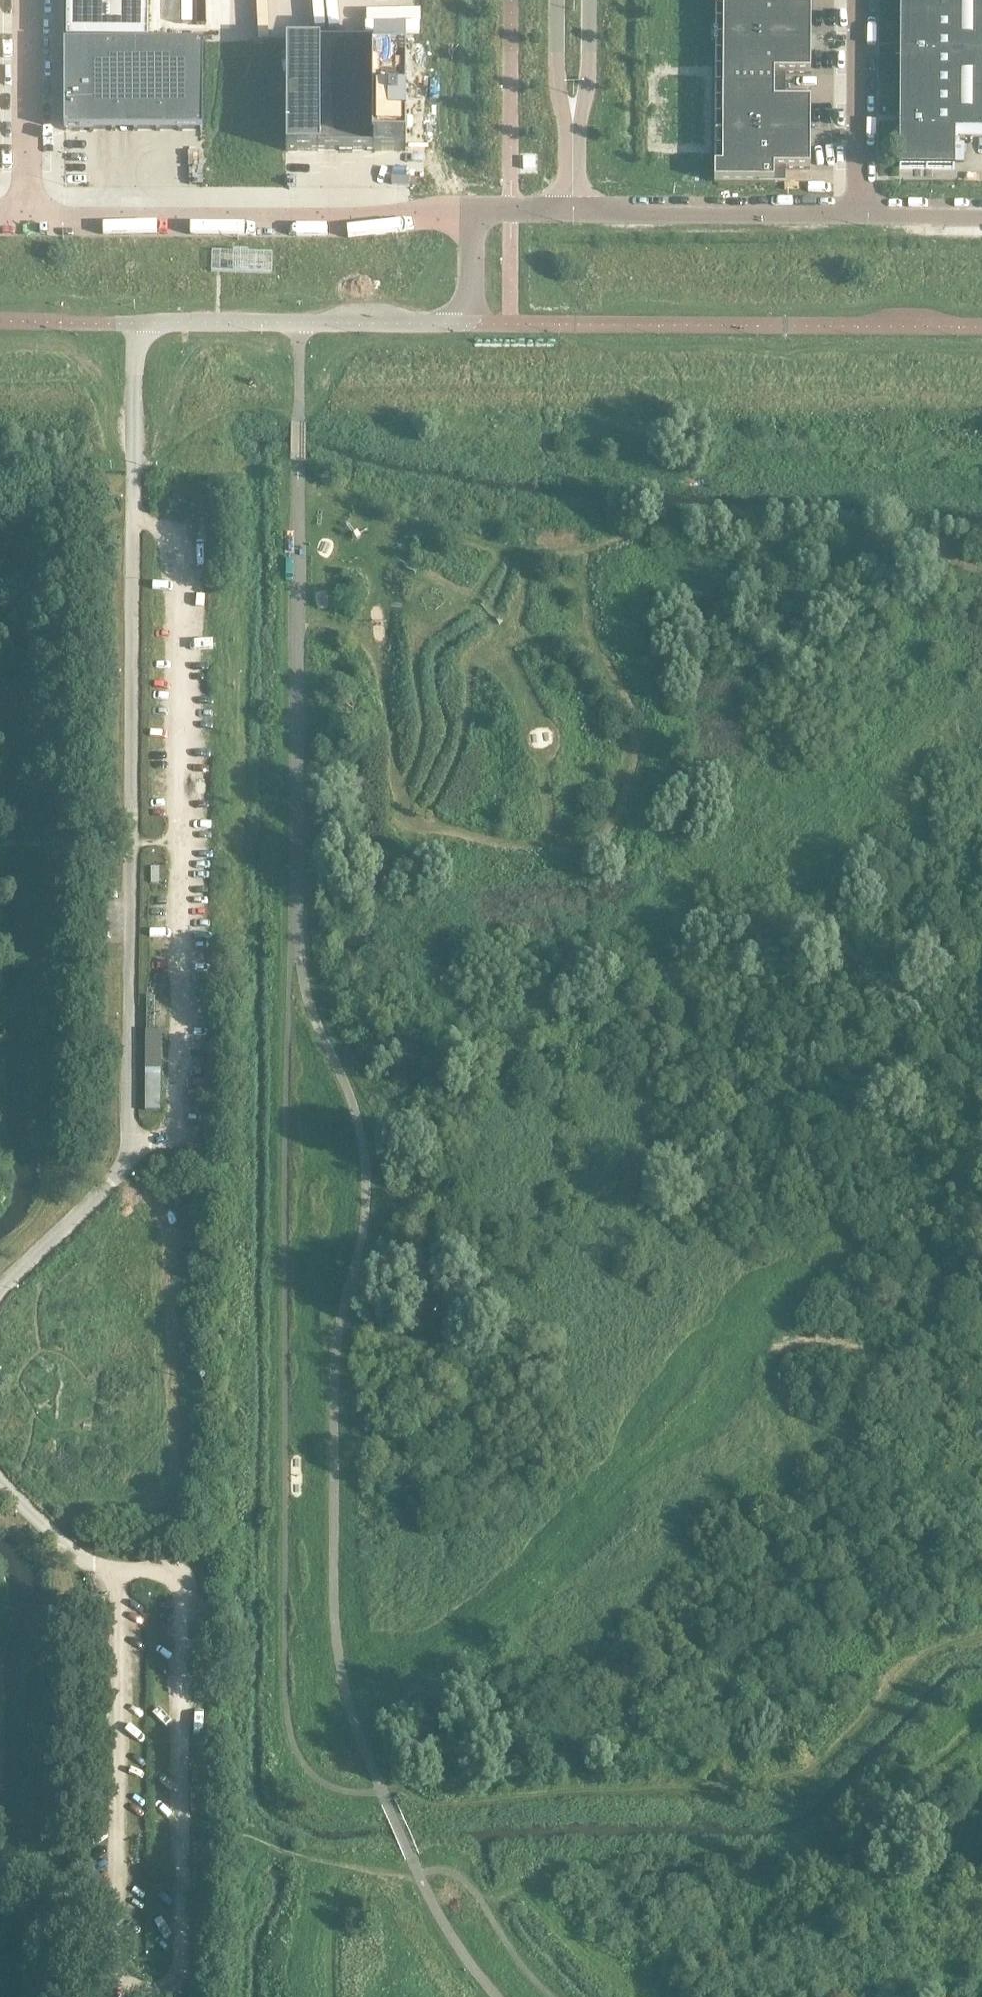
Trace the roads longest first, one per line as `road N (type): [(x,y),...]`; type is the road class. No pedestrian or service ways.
road 1 (unclassified): [(135,321),(468,323),(477,290),(474,209)]
road 2 (unclassified): [(32,209),(474,209)]
road 3 (unclassified): [(573,208),(857,212)]
road 4 (unclassified): [(857,212),(860,0)]
road 5 (unclassified): [(32,209),(29,0)]
road 6 (unclassified): [(572,146),(588,93),(591,0)]
road 7 (unclassified): [(556,0),(556,83),(572,146)]
road 8 (unclassified): [(857,212),(981,213)]

